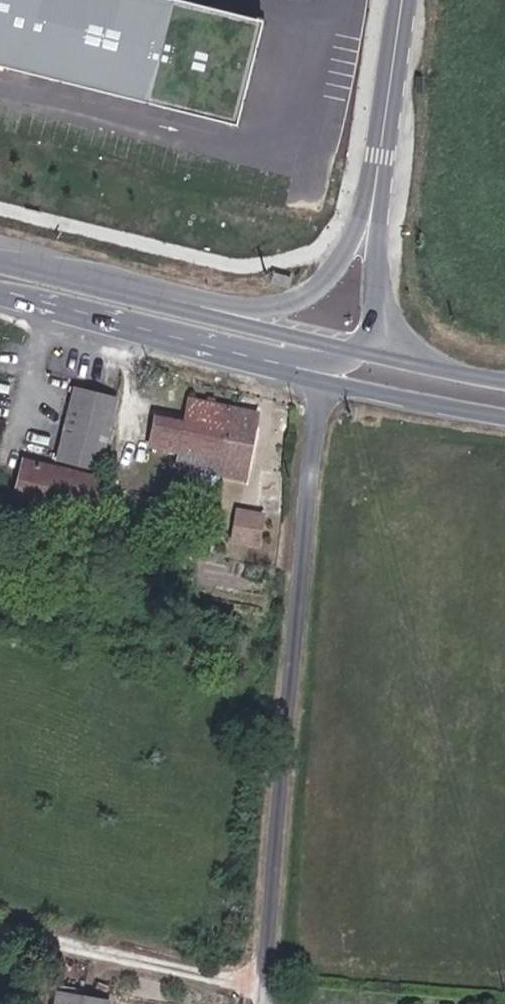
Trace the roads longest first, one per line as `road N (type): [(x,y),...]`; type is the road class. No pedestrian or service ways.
road 1 (unclassified): [(329,381),(274,1003)]
road 2 (tertiary): [(389,151),(348,270),(292,309),(262,310),(69,267),(0,263)]
road 3 (primary): [(376,351),(0,264)]
road 4 (primary): [(0,295),(329,381)]
road 5 (tertiary): [(376,351),(389,151)]
road 6 (primary): [(329,381),(504,416)]
road 7 (tertiary): [(410,0),(389,151)]
road 8 (primary): [(504,382),(376,351)]

